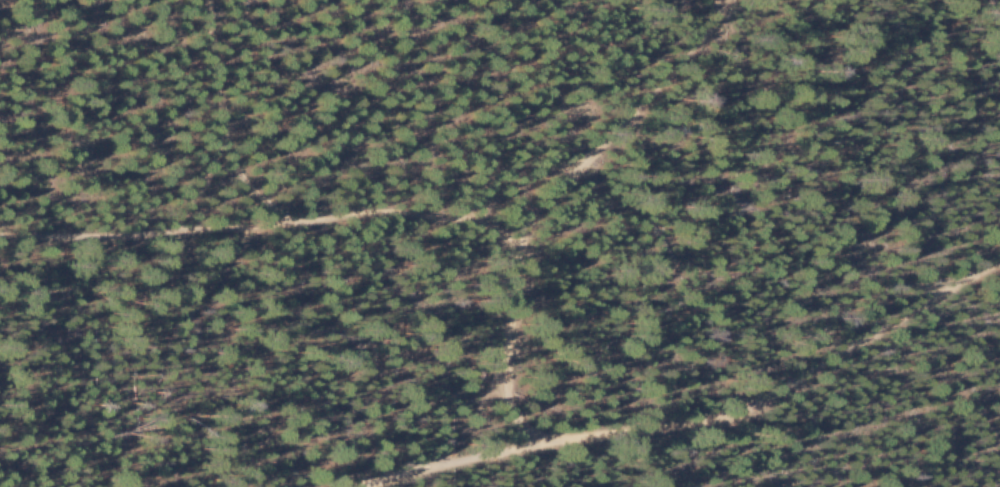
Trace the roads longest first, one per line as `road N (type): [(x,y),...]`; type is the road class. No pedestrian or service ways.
road 1 (track): [(0,238),(287,225),(378,211),(459,219),(516,239),(731,0)]
road 2 (track): [(366,486),(453,460),(735,412),(999,257)]
road 3 (track): [(208,0),(224,139),(172,233)]
road 4 (track): [(516,239),(521,286),(507,389),(528,446)]
road 5 (track): [(506,364),(431,465)]

